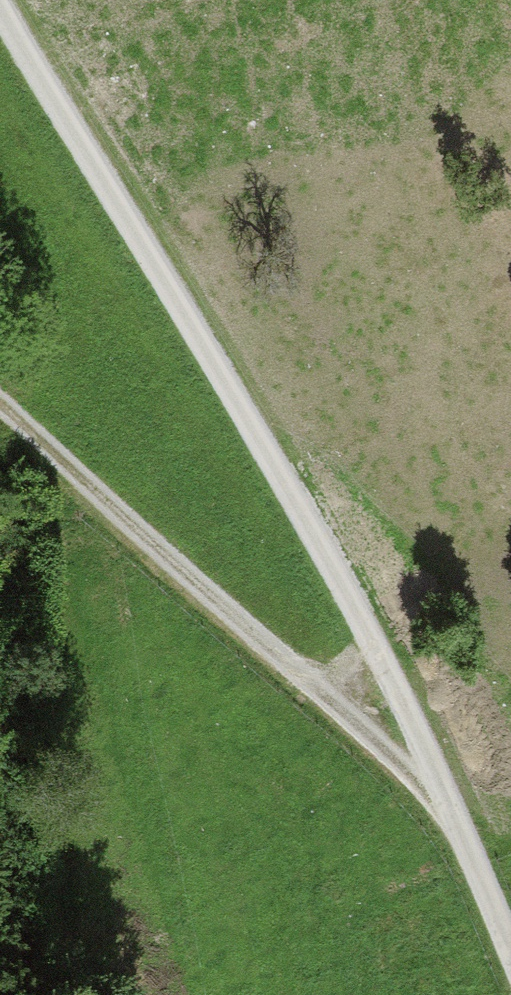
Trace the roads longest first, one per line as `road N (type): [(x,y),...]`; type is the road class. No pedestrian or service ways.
road 1 (track): [(510,954),(272,462),(0,3)]
road 2 (track): [(424,776),(0,398)]

